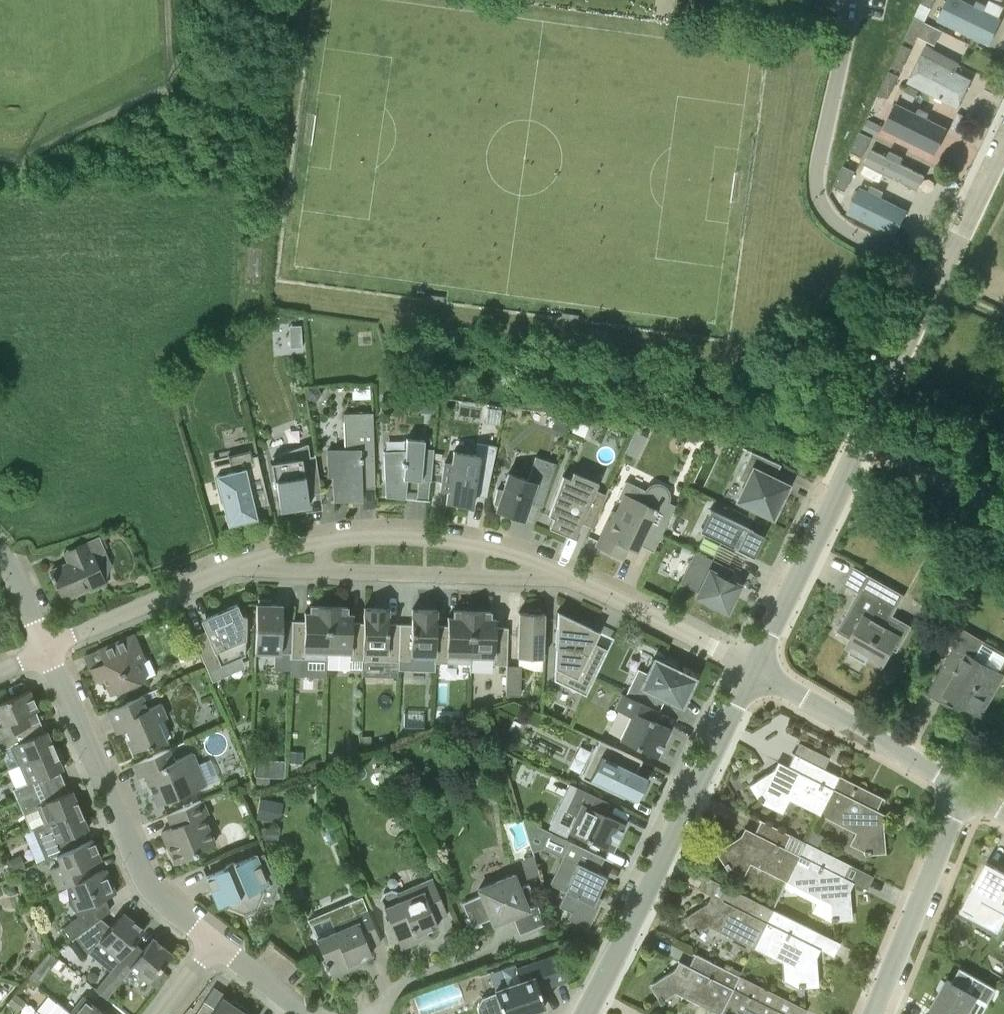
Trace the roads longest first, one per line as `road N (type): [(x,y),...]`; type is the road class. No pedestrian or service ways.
road 1 (tertiary): [(752,668),(1003,141)]
road 2 (tertiary): [(585,1013),(752,668)]
road 3 (residential): [(207,945),(153,891),(50,651)]
road 4 (residential): [(243,565),(318,542),(460,543),(525,568)]
road 5 (residential): [(243,565),(461,577),(525,568)]
road 6 (residential): [(752,668),(582,583),(525,568)]
road 7 (residential): [(959,792),(752,668)]
road 8 (residential): [(872,1013),(959,792)]
road 9 (residential): [(50,651),(243,565)]
road 10 (residential): [(310,1013),(207,945)]

